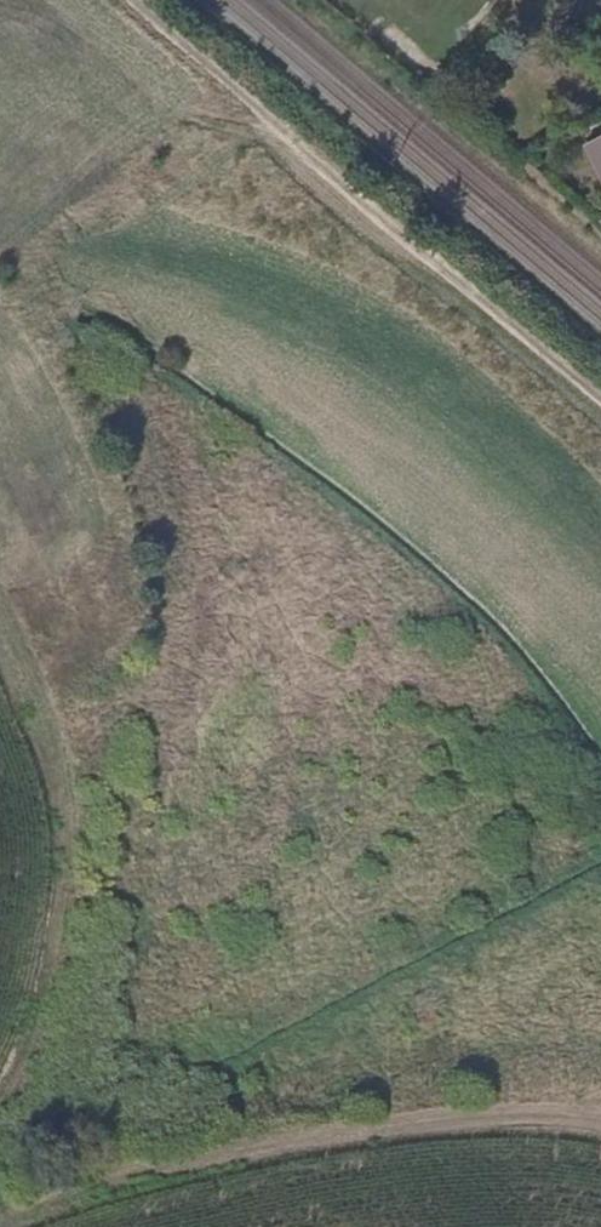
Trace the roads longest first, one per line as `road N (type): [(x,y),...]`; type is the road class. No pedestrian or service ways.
road 1 (track): [(600,1119),(449,1120),(94,1183)]

